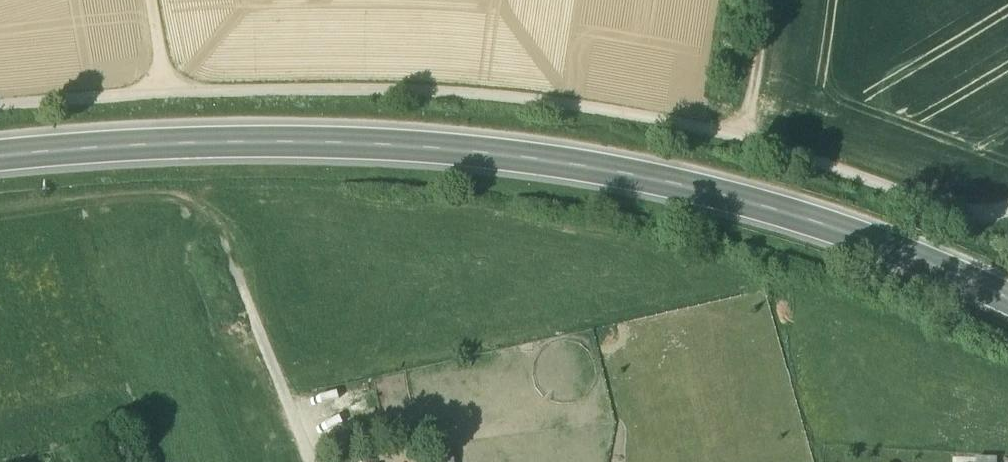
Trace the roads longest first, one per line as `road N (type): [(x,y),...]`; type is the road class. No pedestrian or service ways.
road 1 (secondary): [(0,158),(248,142),(425,147),(576,164),(816,225),(1007,303)]
road 2 (track): [(0,202),(201,184),(234,268)]
road 3 (track): [(313,461),(234,268)]
road 4 (track): [(745,142),(771,0)]

